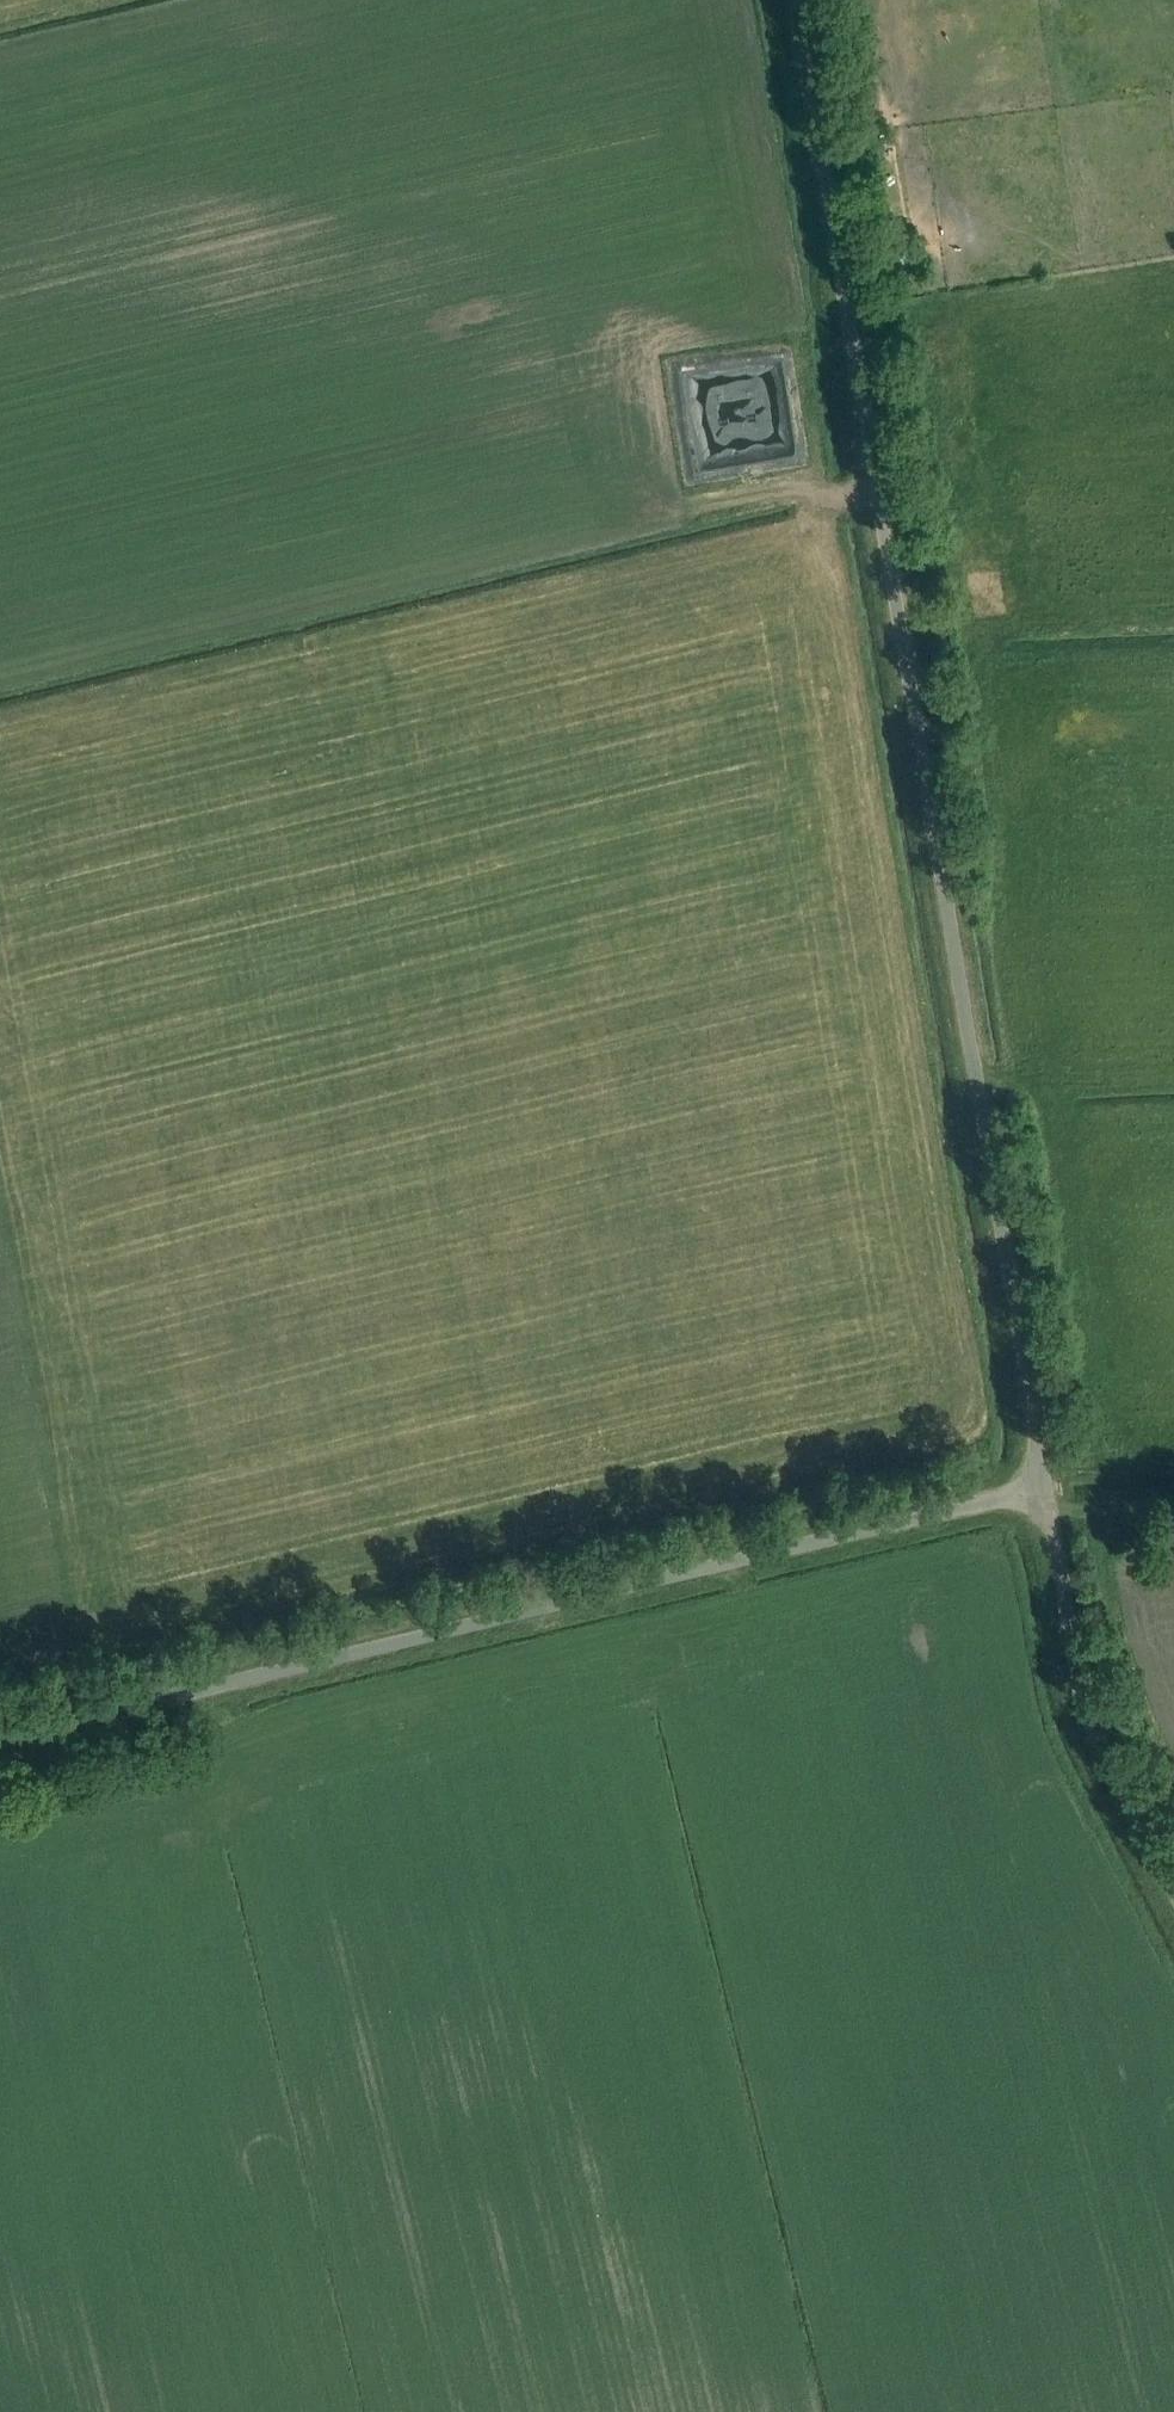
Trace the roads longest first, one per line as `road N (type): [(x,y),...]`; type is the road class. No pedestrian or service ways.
road 1 (unclassified): [(1047,1487),(792,0)]
road 2 (unclassified): [(0,1739),(1047,1487)]
road 3 (unclassified): [(1173,1887),(1083,1695),(1047,1487)]

